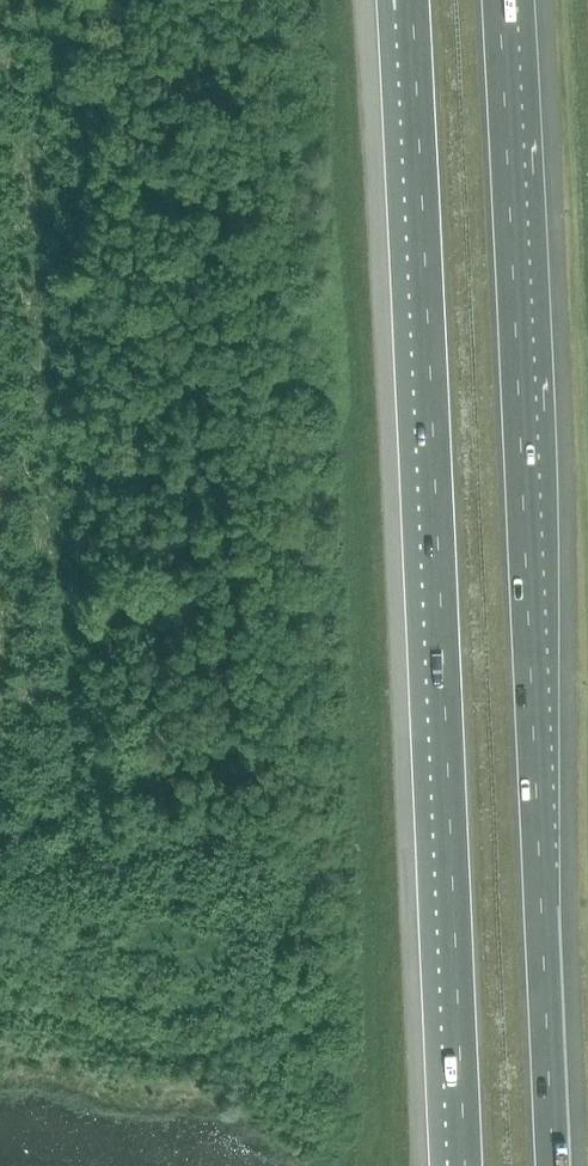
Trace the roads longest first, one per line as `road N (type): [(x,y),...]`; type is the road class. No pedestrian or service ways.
road 1 (motorway): [(551,1165),(498,0)]
road 2 (motorway): [(412,9),(464,1165)]

